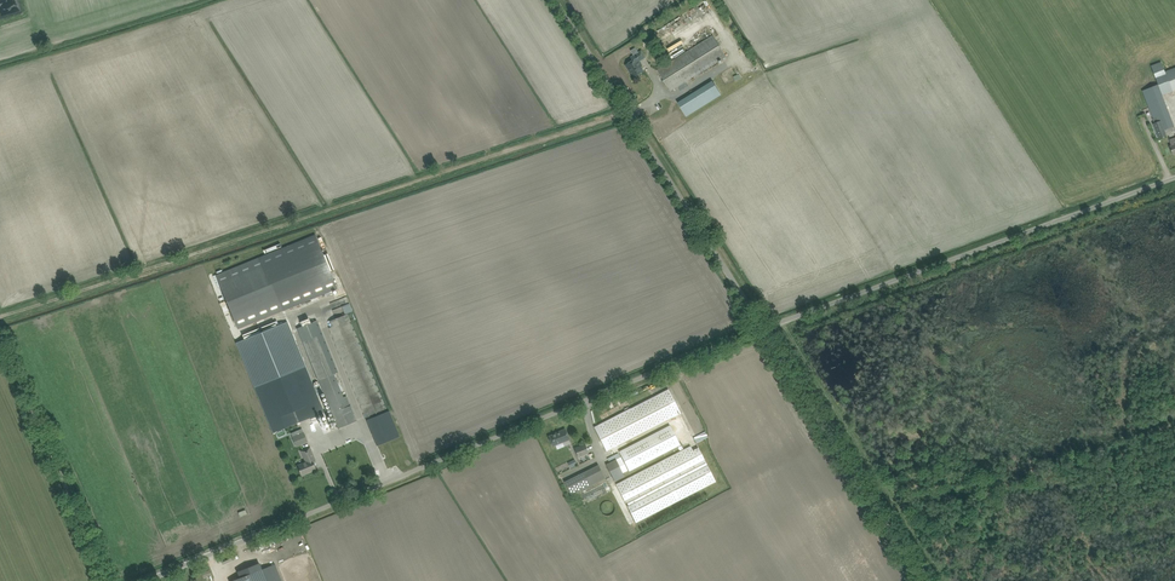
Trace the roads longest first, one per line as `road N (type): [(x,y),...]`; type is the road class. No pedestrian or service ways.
road 1 (unclassified): [(146,580),(764,329)]
road 2 (track): [(0,318),(626,111)]
road 3 (unclassified): [(764,329),(1174,181)]
road 4 (unclassified): [(764,329),(556,0)]
road 5 (track): [(923,580),(764,329)]
road 6 (track): [(0,336),(107,580)]

